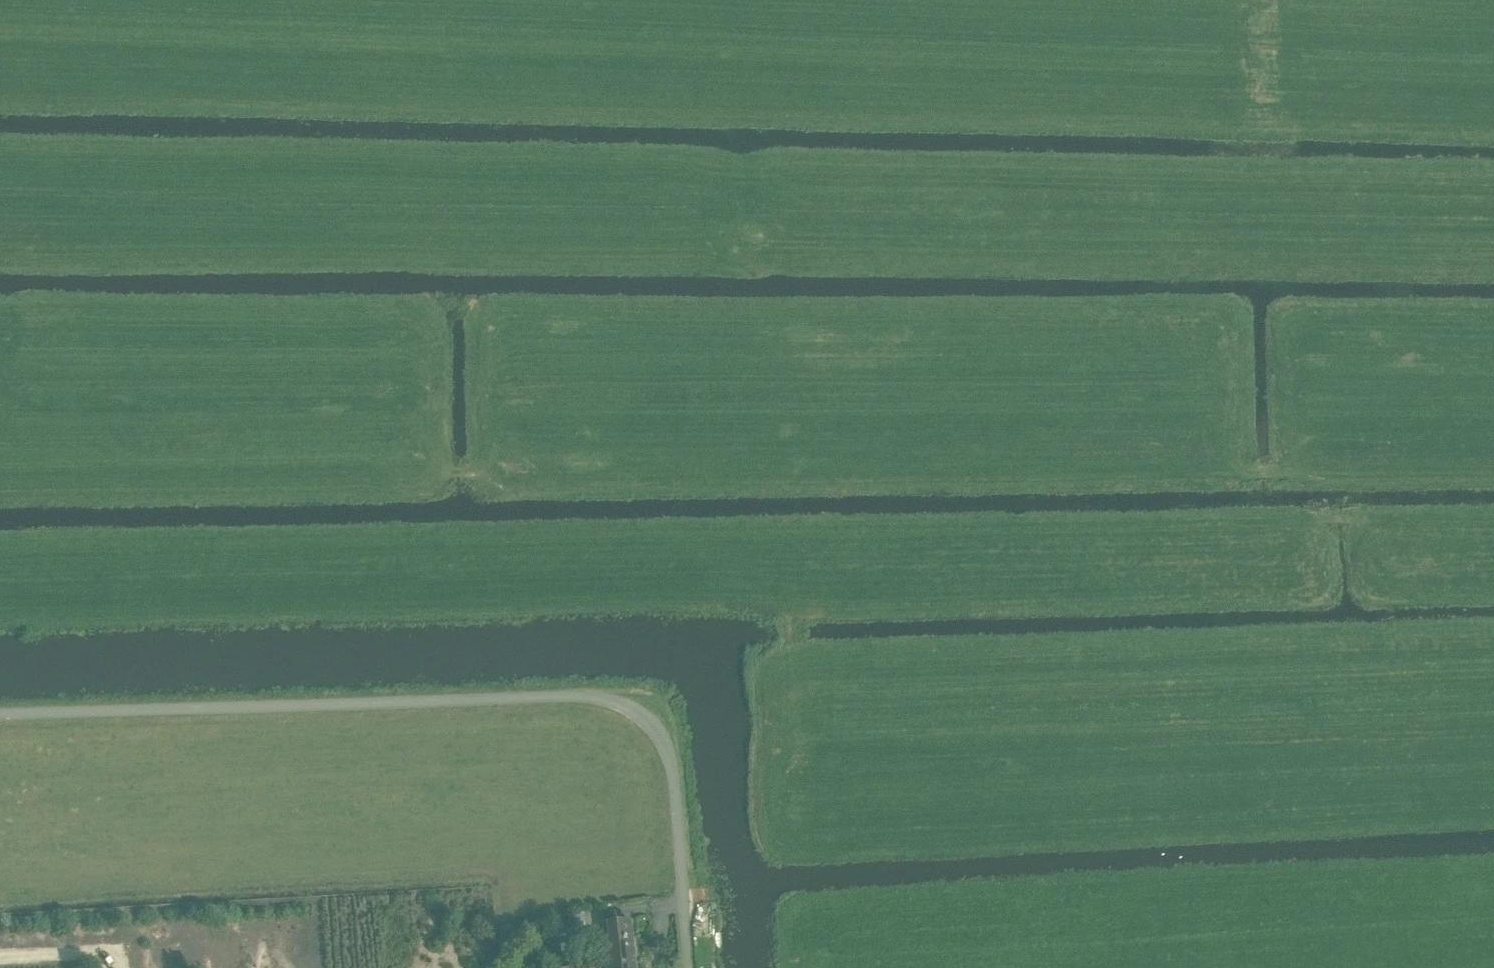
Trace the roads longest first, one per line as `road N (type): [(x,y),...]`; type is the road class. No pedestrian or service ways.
road 1 (unclassified): [(691,967),(673,777),(654,733),(620,704),(590,696),(0,714)]

